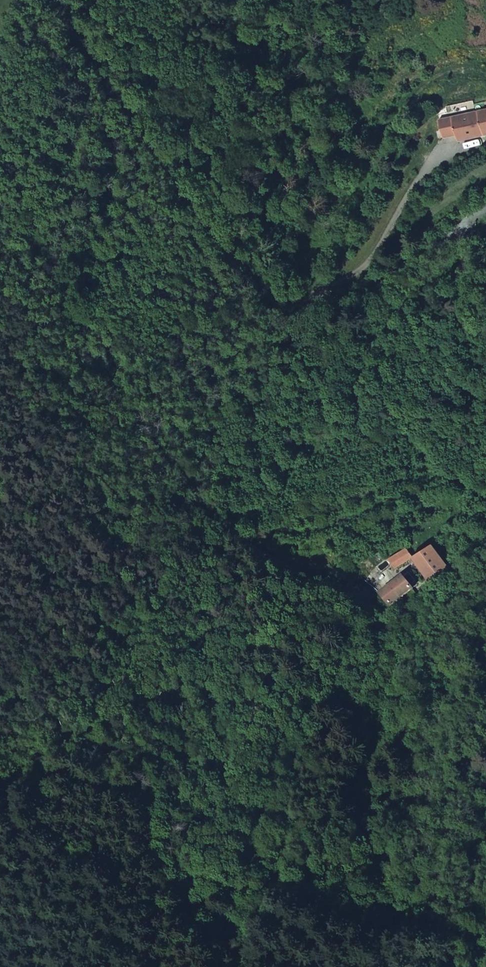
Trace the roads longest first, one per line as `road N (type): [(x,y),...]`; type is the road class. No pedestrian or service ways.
road 1 (residential): [(63,0),(103,69),(275,294),(327,301),(386,281),(456,235),(485,229)]

